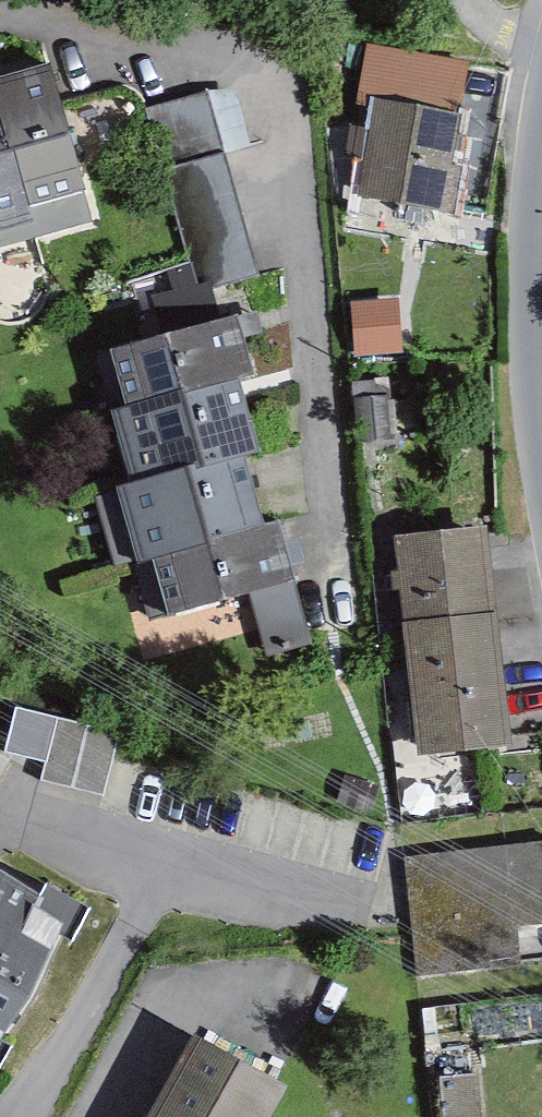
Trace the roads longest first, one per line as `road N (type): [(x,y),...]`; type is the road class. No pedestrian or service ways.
road 1 (residential): [(0,14),(231,62),(293,115),(333,560)]

